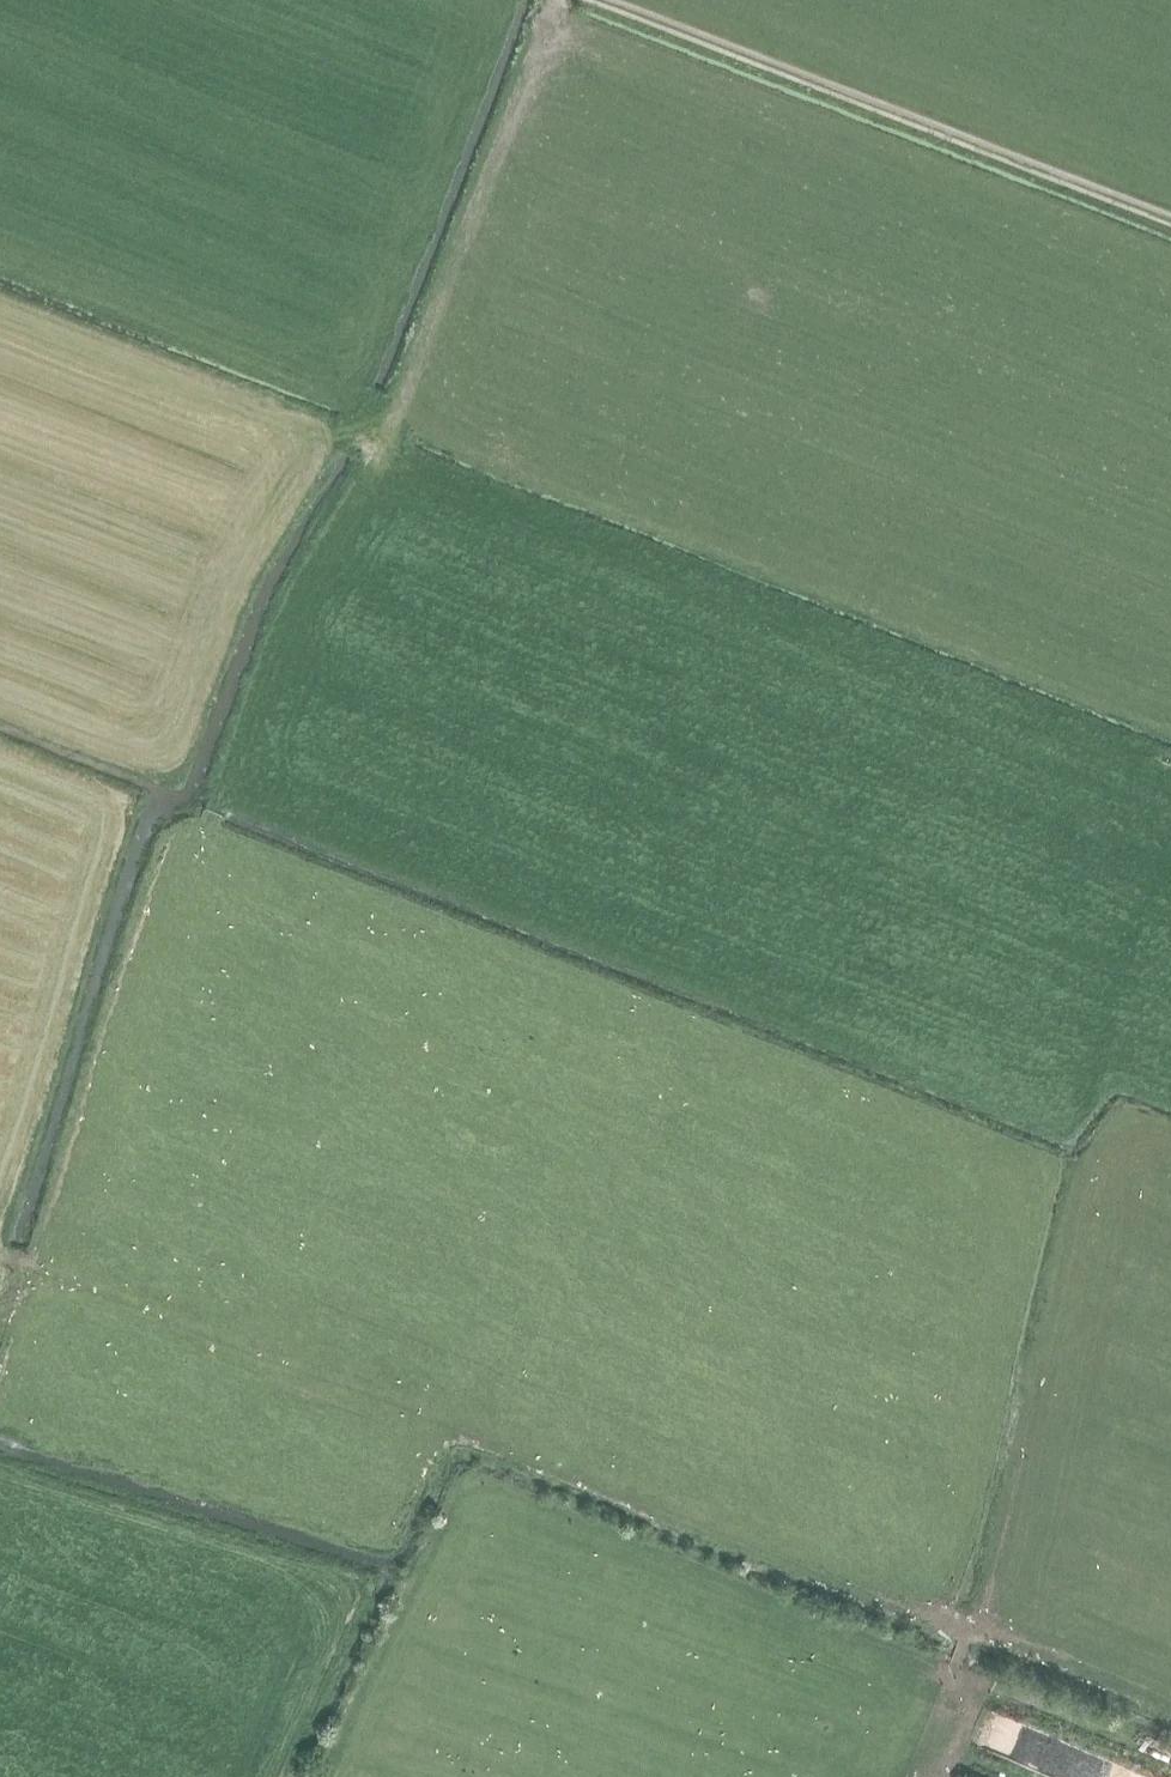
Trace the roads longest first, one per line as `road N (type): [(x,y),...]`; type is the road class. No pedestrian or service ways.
road 1 (track): [(584,0),(1170,227)]

